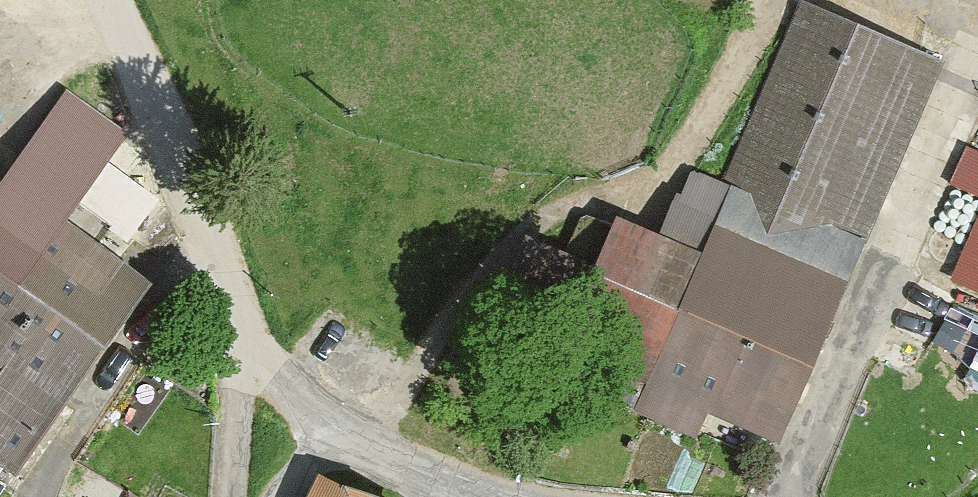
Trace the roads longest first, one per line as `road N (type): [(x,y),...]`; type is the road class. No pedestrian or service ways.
road 1 (track): [(977,72),(808,496)]
road 2 (residential): [(118,19),(198,235),(250,335)]
road 3 (residential): [(322,428),(399,464),(471,484),(614,496)]
road 4 (unclassified): [(234,496),(250,335)]

